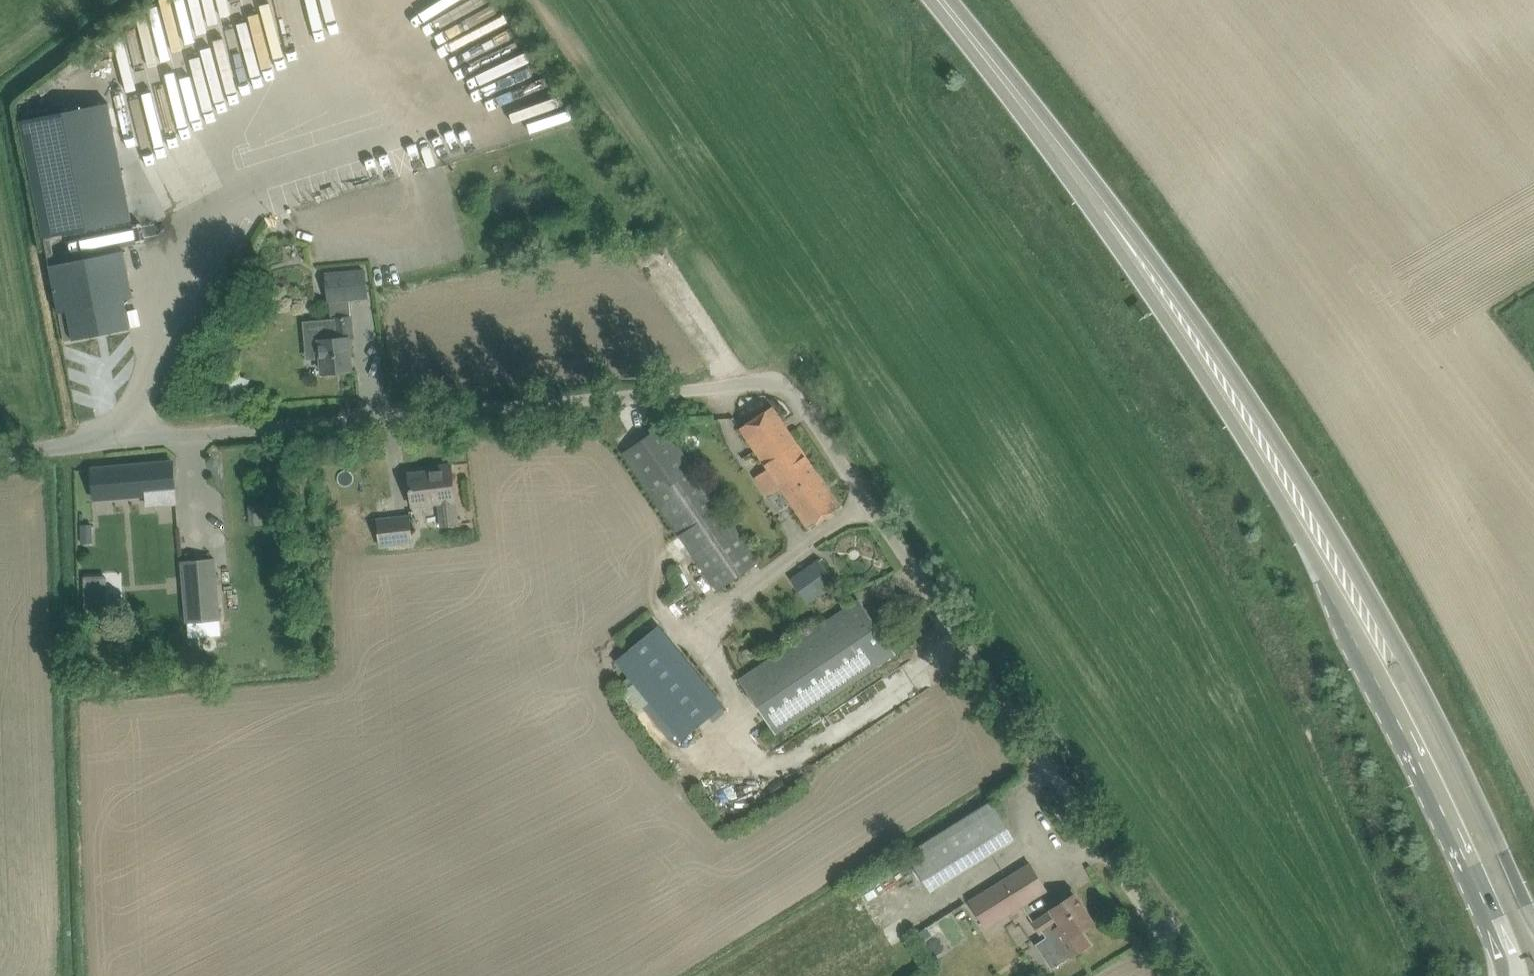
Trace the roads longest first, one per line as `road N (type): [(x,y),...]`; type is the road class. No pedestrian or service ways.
road 1 (unclassified): [(0,452),(759,377),(784,382)]
road 2 (unclassified): [(1194,975),(806,399),(784,382)]
road 3 (primary): [(1203,348),(1227,414),(1413,737),(1512,975)]
road 4 (primary): [(1533,921),(1405,652),(1254,397),(1203,348)]
road 5 (primary): [(1203,348),(943,0)]

